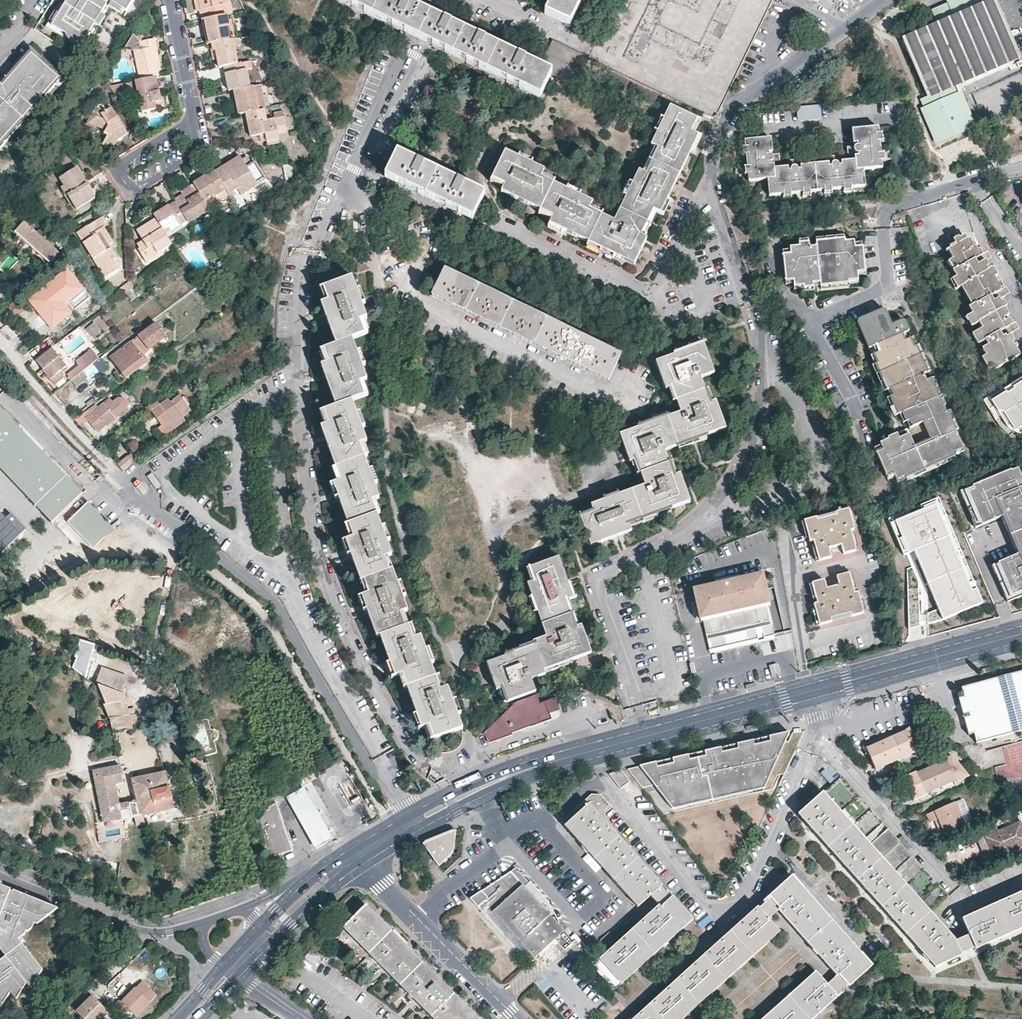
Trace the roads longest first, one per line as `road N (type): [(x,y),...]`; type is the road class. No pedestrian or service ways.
road 1 (residential): [(708,193),(750,308),(761,400),(739,466),(715,500),(598,582),(646,735)]
road 2 (residential): [(414,820),(388,775),(372,767),(276,603),(148,507),(141,488)]
road 3 (residential): [(343,189),(429,234),(407,291),(635,406)]
road 4 (residential): [(772,846),(744,899),(722,914),(609,786),(584,789),(551,823)]
road 5 (residential): [(708,193),(648,291),(493,224)]
road 6 (residential): [(878,0),(742,96),(719,128),(708,193)]
road 7 (residential): [(512,846),(578,920),(607,894),(551,823)]
road 8 (residential): [(343,189),(445,0)]
road 9 (residential): [(203,921),(153,933),(0,876)]
road 10 (primary): [(820,688),(1021,634)]
road 11 (residential): [(818,737),(953,891)]
road 12 (residential): [(192,116),(119,170),(128,187),(140,188),(188,159),(194,146)]
road 13 (primary): [(646,735),(820,688)]
road 14 (residential): [(888,208),(884,283),(808,320)]
road 15 (residential): [(808,320),(857,413),(873,462)]
road 16 (residential): [(870,951),(772,846)]
road 17 (primary): [(266,949),(353,872),(356,856)]
road 18 (residential): [(515,1018),(422,925)]
road 19 (residential): [(888,208),(763,223)]
road 20 (residential): [(422,925),(443,890),(512,846)]

